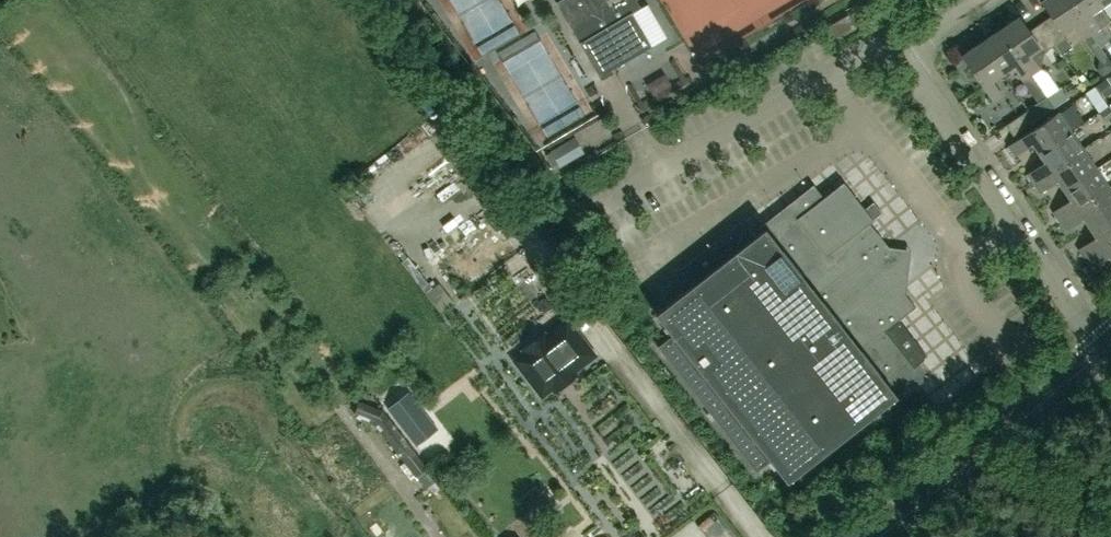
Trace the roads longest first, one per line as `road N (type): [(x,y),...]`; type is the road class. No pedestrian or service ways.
road 1 (residential): [(902,57),(889,37),(596,208)]
road 2 (residential): [(1104,351),(902,57)]
road 3 (unclassified): [(878,536),(1104,351)]

